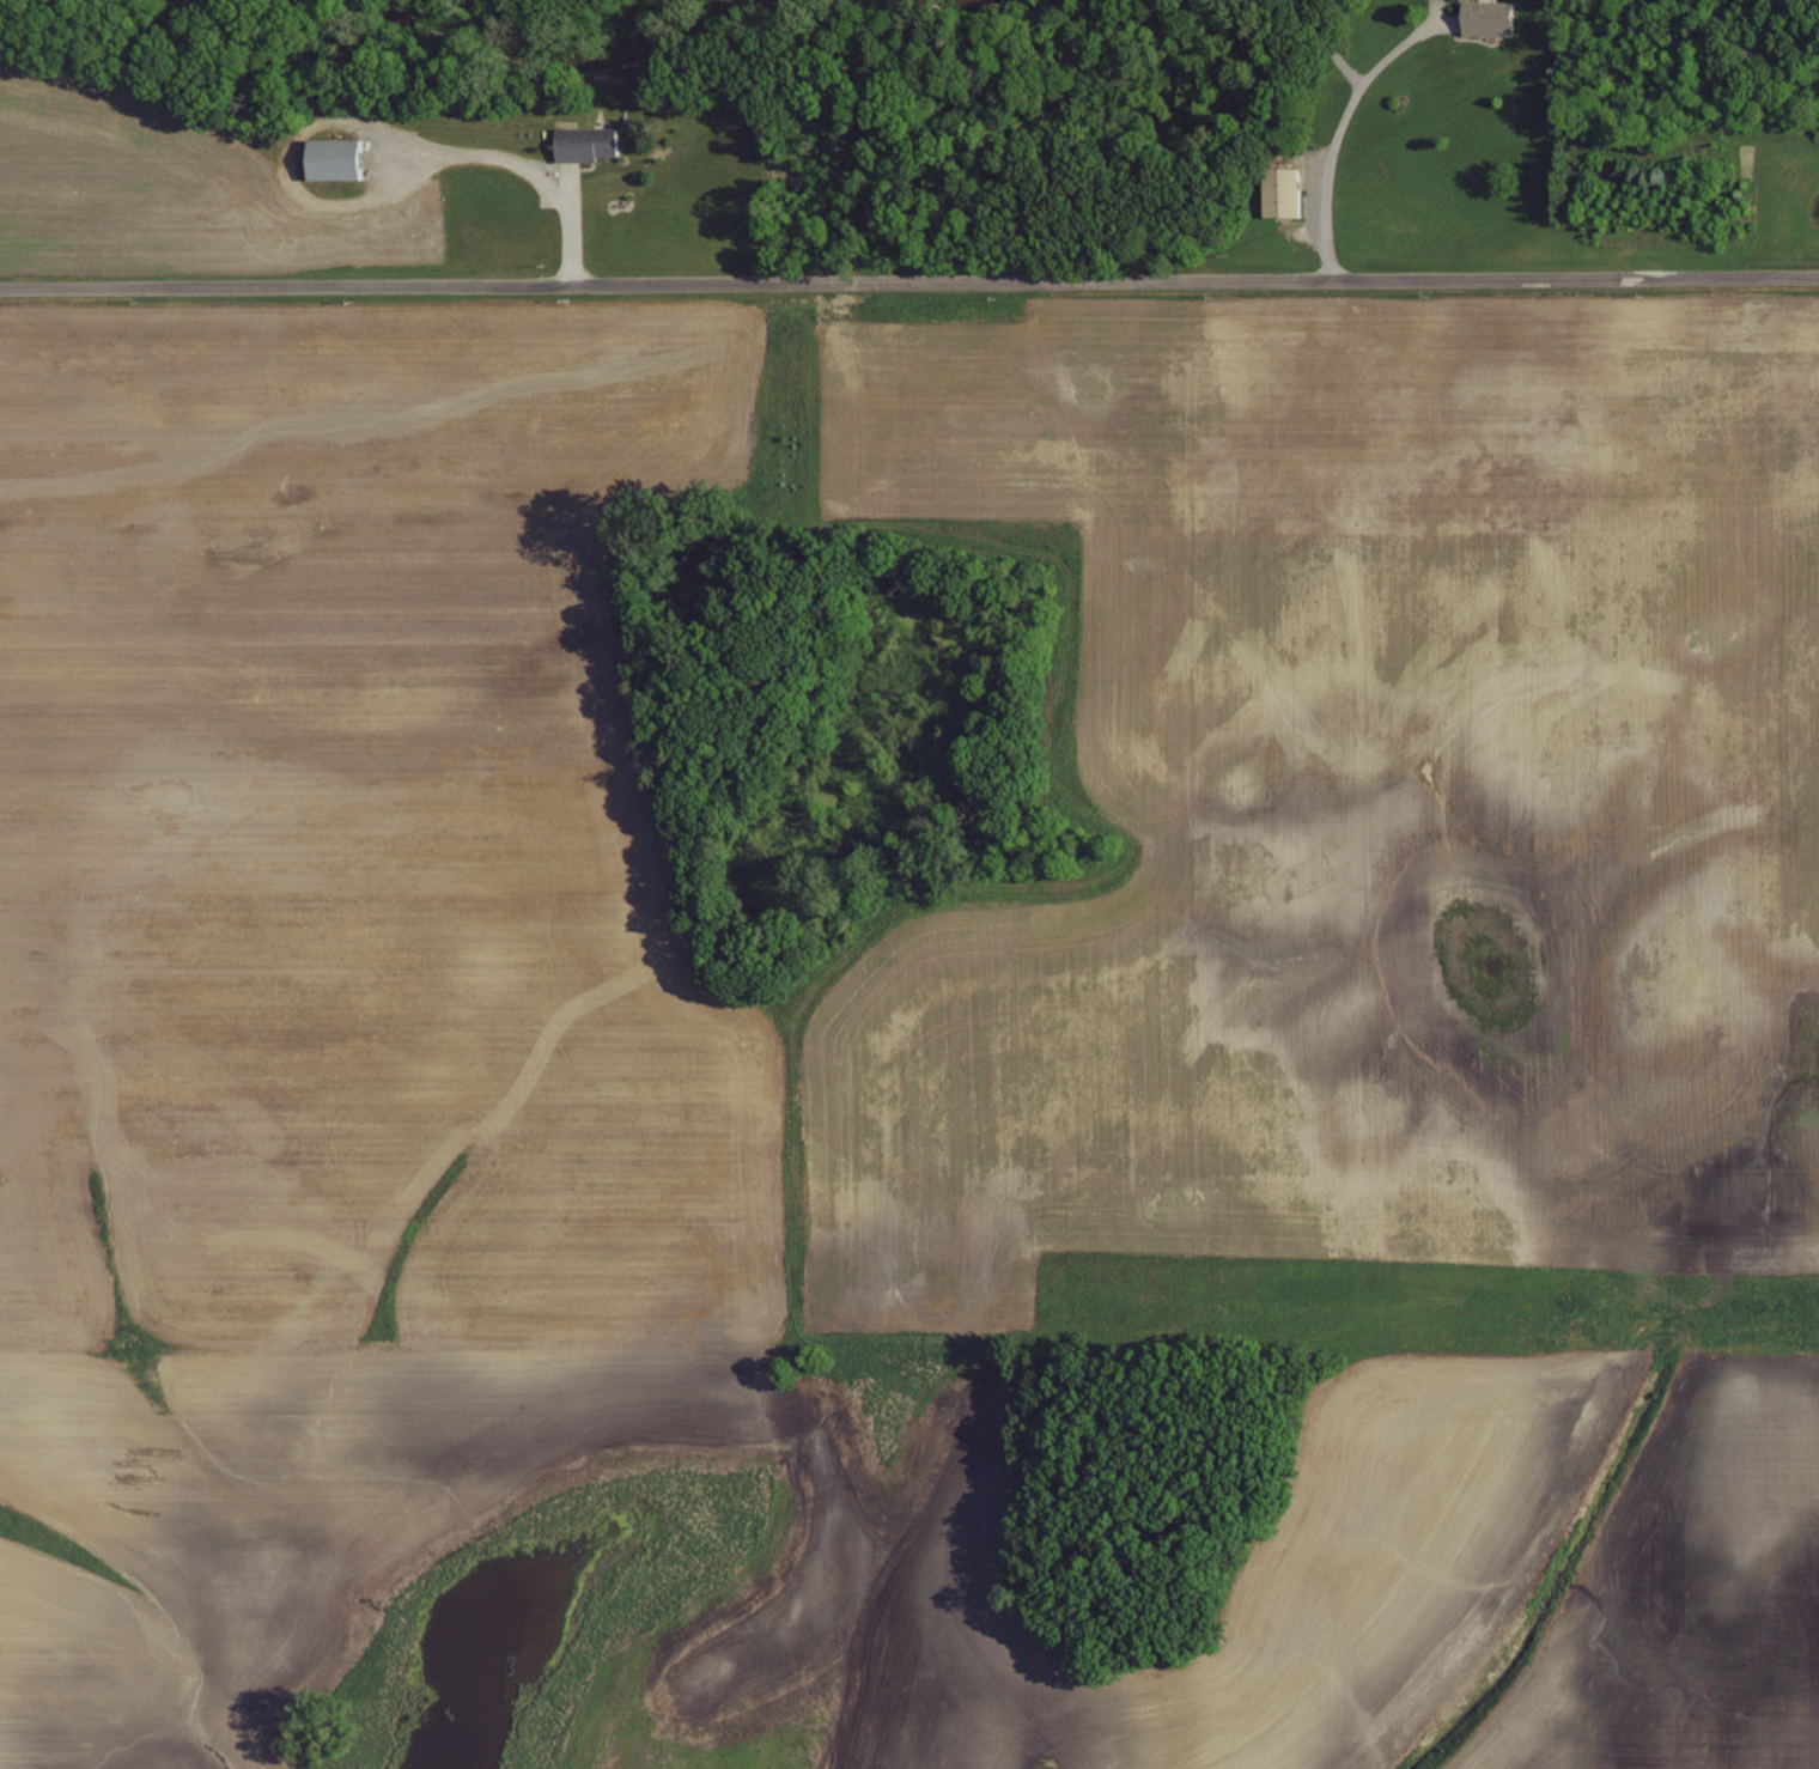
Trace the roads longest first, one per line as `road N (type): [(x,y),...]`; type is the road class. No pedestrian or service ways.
road 1 (residential): [(0,290),(1818,279)]

